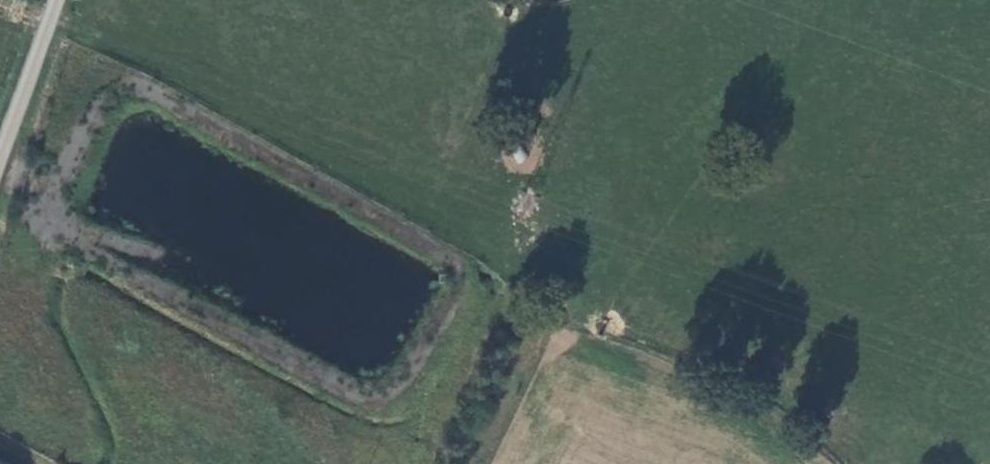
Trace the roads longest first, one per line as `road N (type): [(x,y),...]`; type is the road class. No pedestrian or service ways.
road 1 (unclassified): [(0,153),(55,0)]

